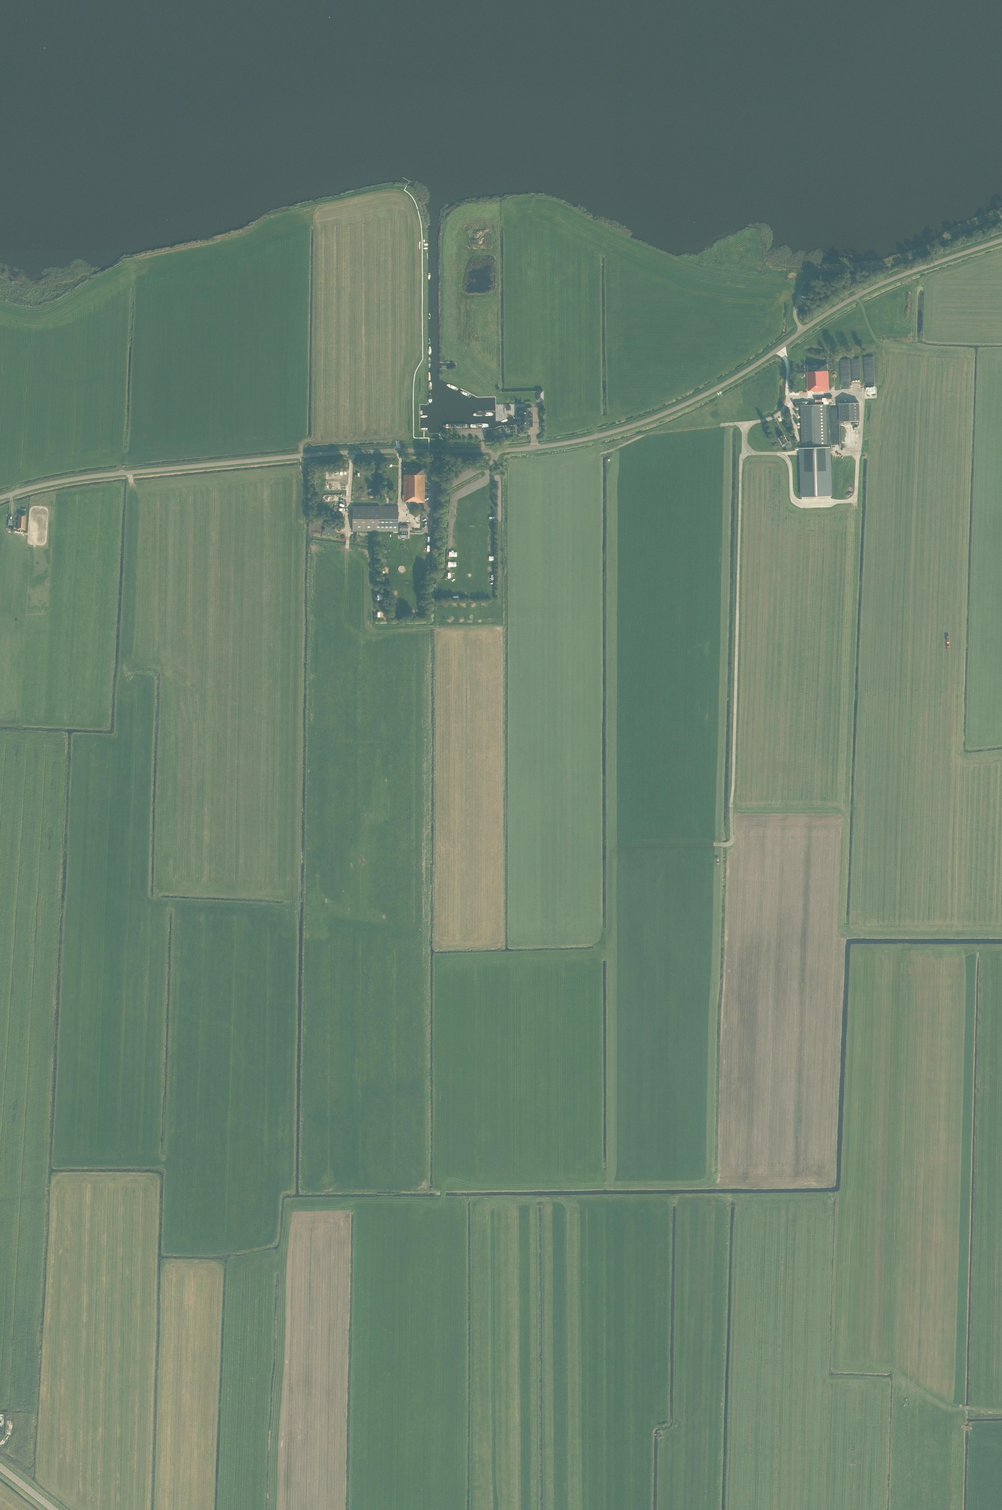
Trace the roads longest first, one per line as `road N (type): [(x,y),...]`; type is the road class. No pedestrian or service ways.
road 1 (unclassified): [(0,499),(127,473),(351,452),(526,448),(613,434),(732,381),(865,292),(1001,240)]
road 2 (track): [(746,451),(732,838),(714,844)]

